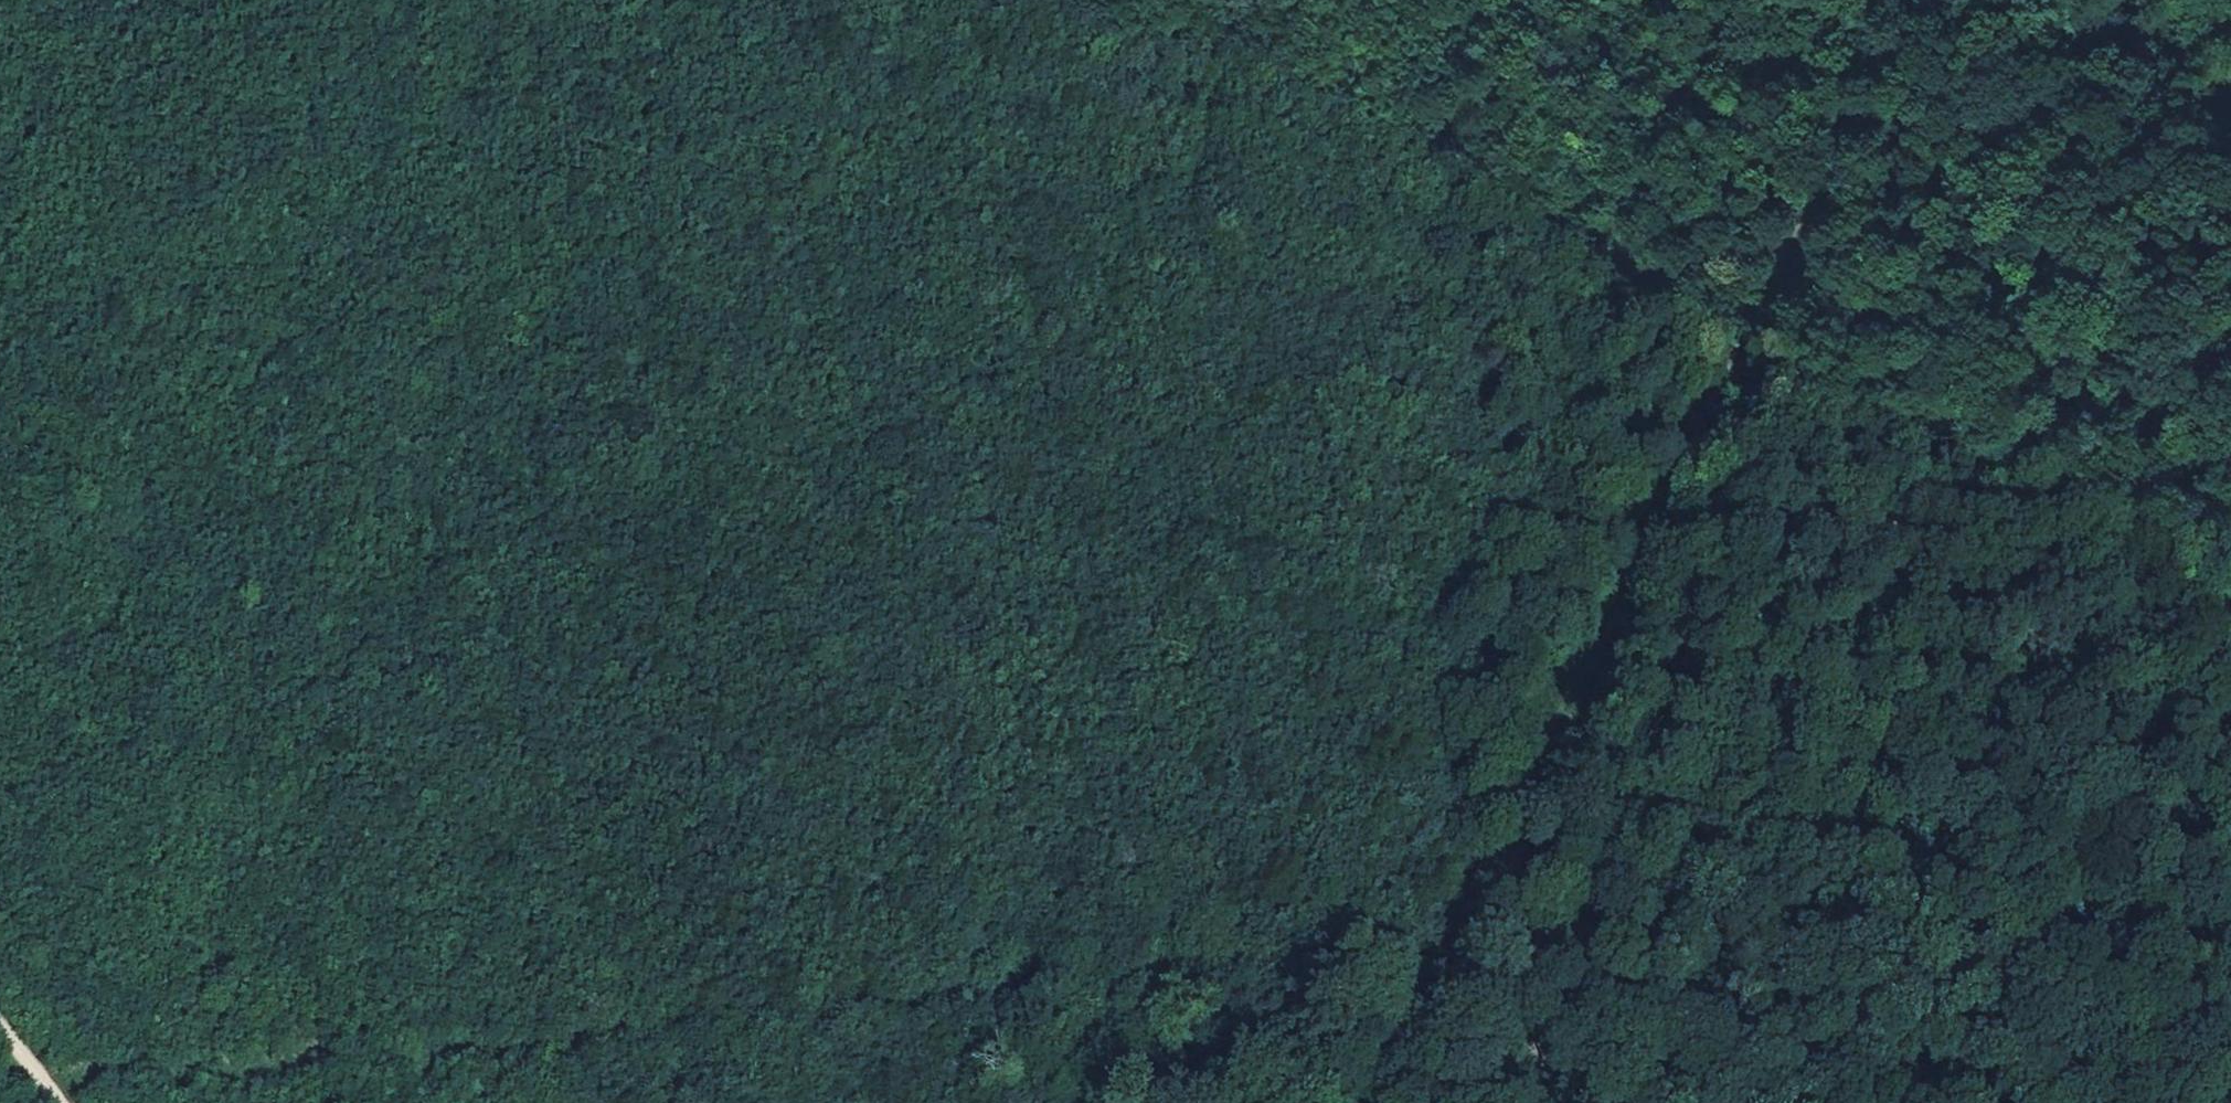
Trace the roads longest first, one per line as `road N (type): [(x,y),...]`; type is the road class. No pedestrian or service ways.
road 1 (track): [(1317,1102),(1421,957),(1655,527),(1823,145),(1875,0)]
road 2 (track): [(1451,206),(1300,192),(1119,157),(922,69),(825,0)]

